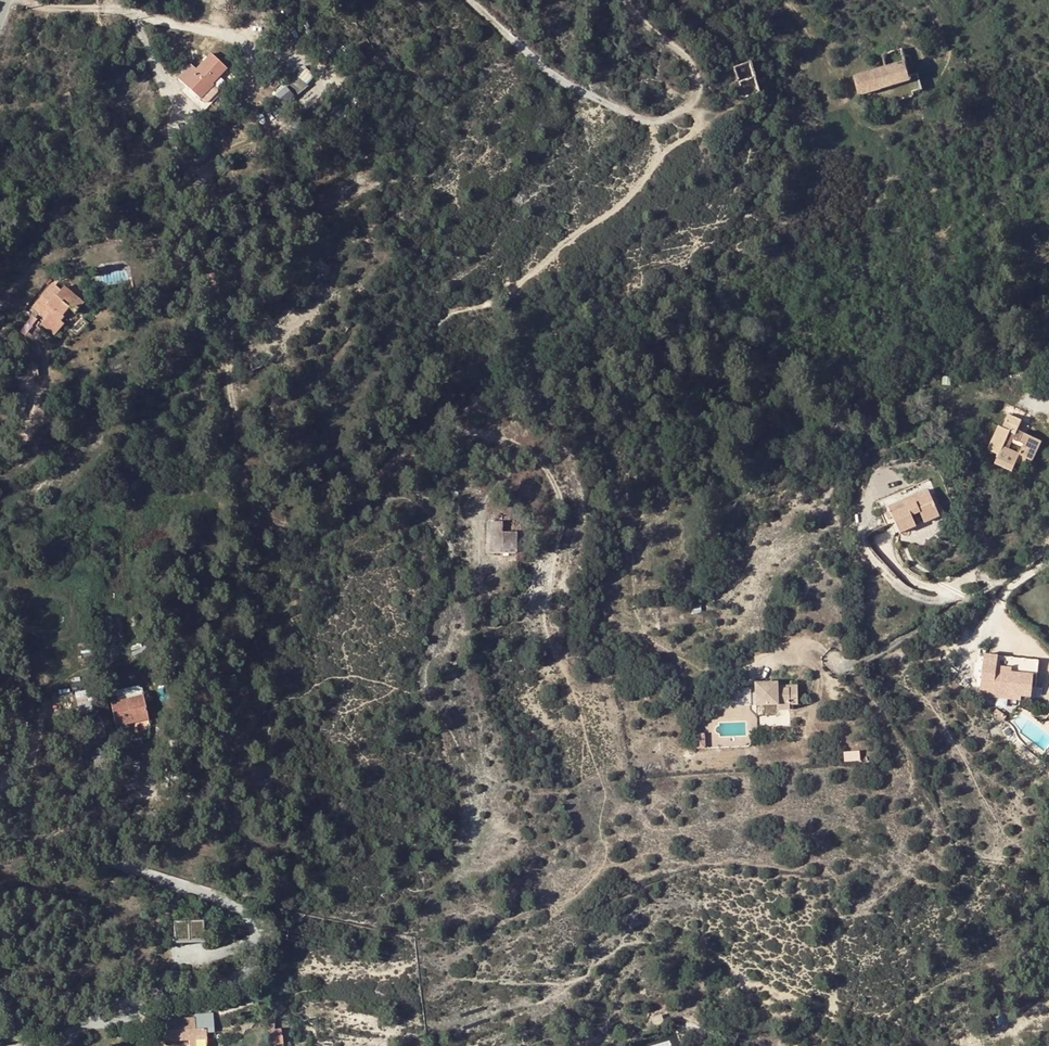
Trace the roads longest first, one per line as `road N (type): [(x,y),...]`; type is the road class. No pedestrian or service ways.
road 1 (track): [(547,609),(562,516),(556,489),(538,460),(446,418),(429,354),(434,327),(448,311),(509,293),(613,210),(663,153),(699,130),(698,111),(689,105)]
road 2 (track): [(473,0),(563,81),(654,122),(689,105),(696,75),(690,60),(625,0)]
road 3 (residential): [(825,655),(849,666),(865,661),(1048,545)]

